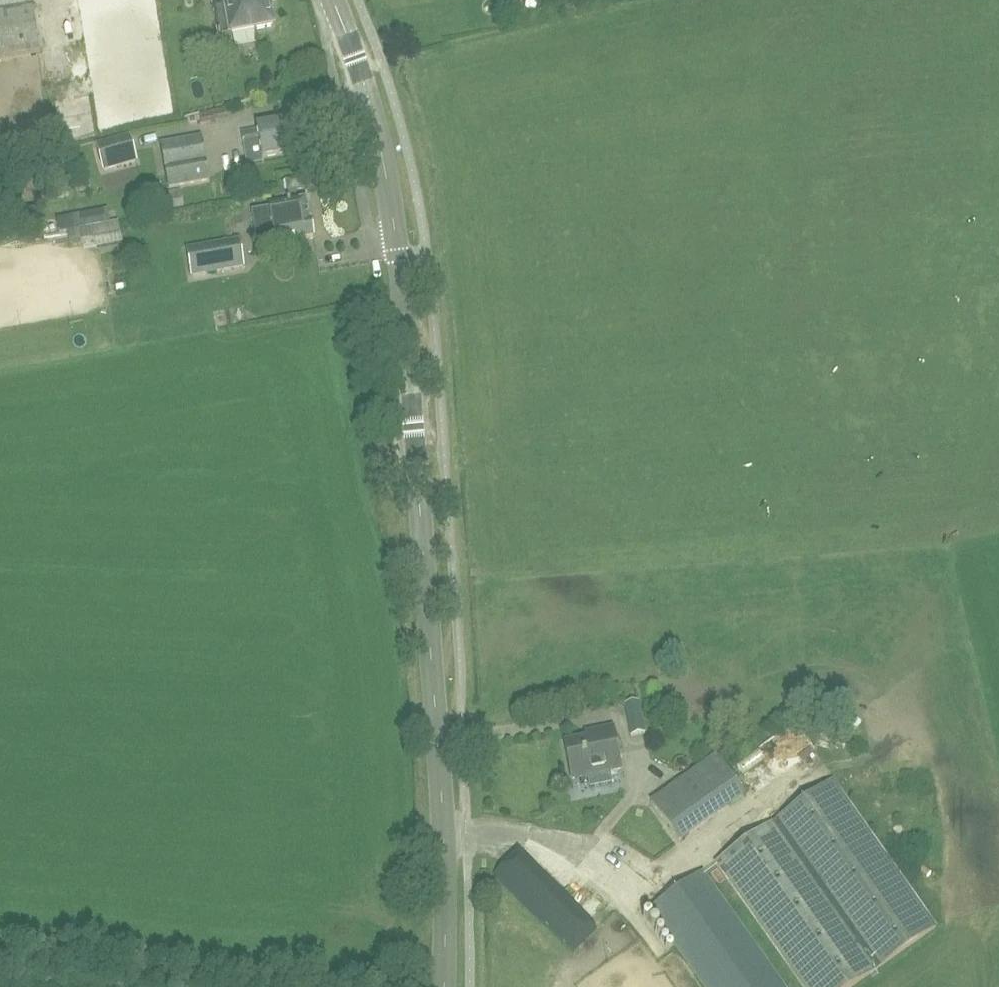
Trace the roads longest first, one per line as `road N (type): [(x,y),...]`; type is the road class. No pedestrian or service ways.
road 1 (tertiary): [(444,986),(438,739),(395,234),(375,121),(333,0)]

